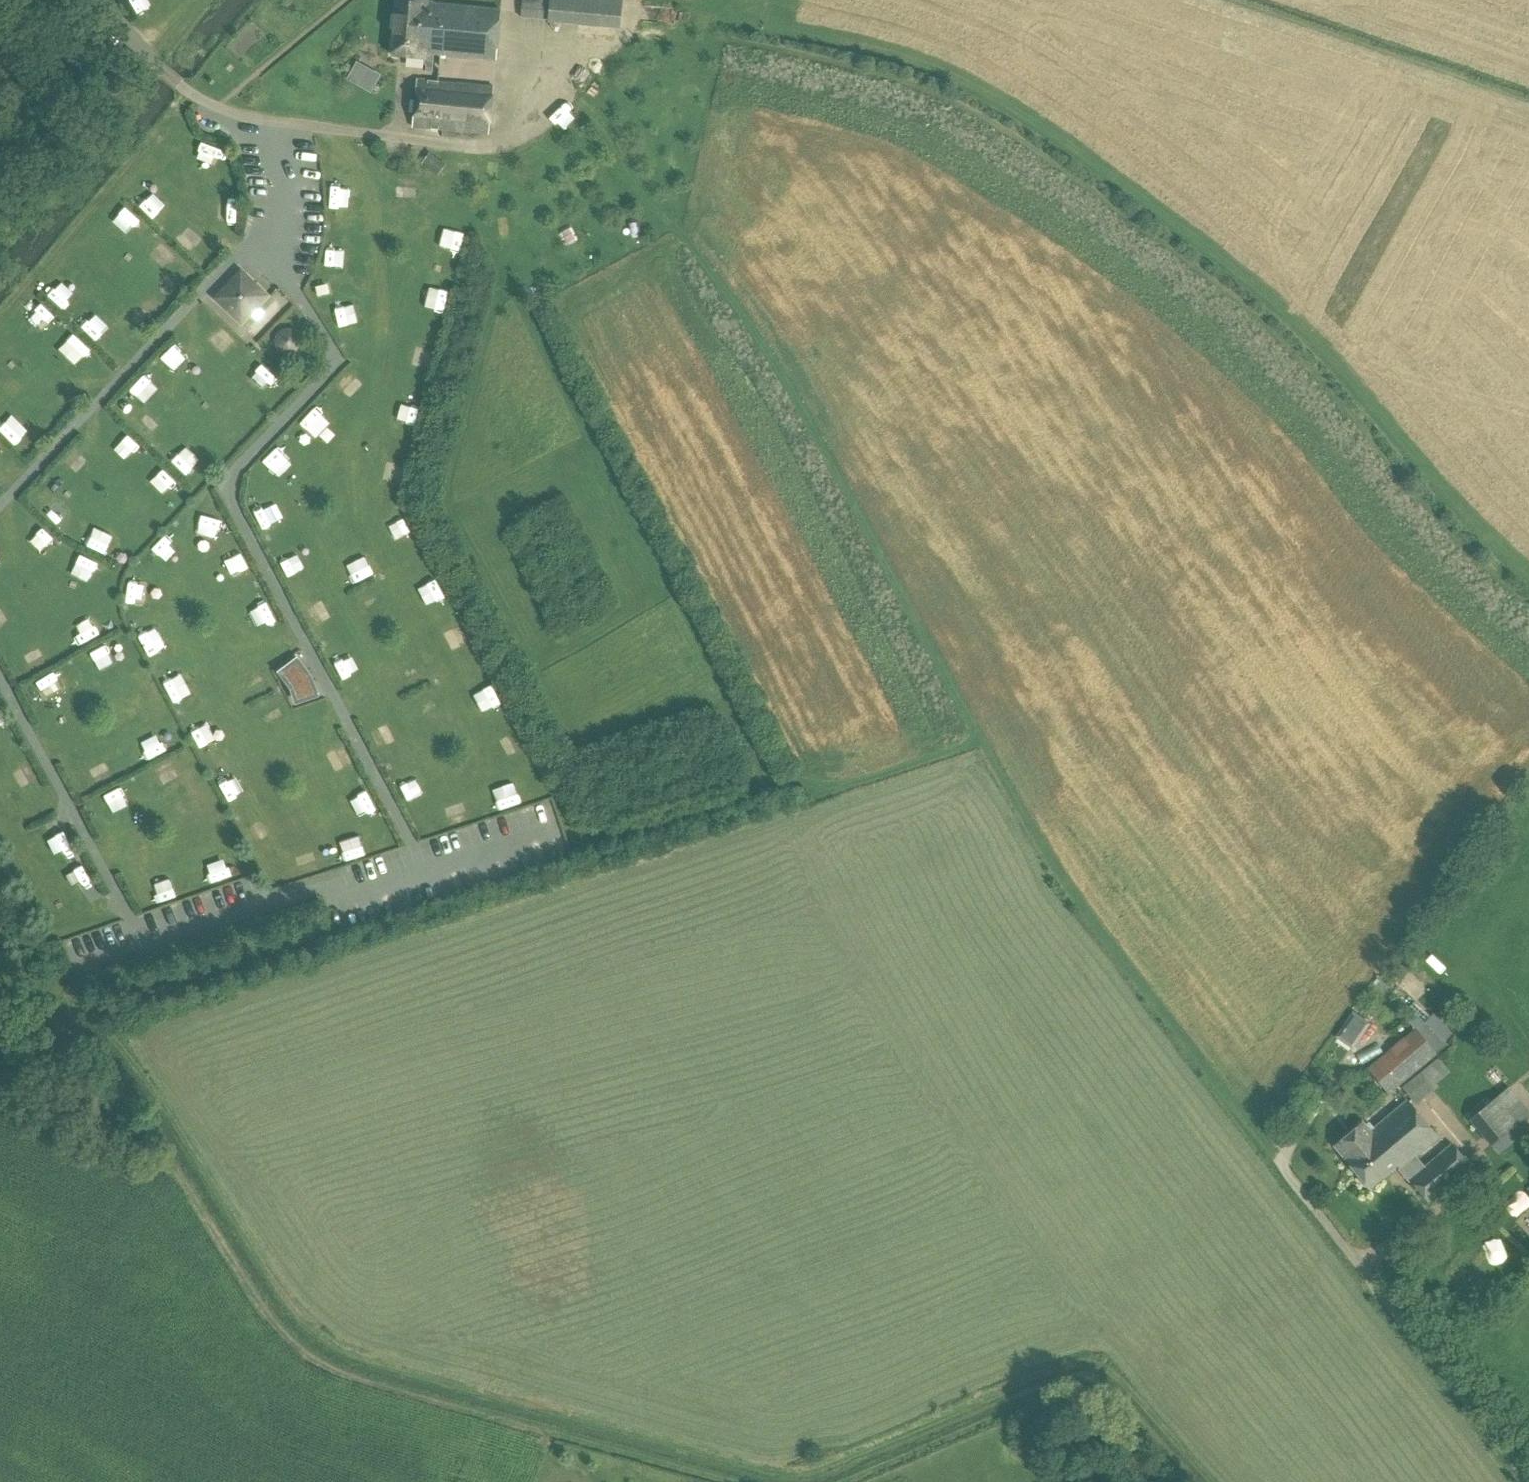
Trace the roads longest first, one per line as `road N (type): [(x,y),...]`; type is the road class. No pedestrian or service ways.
road 1 (track): [(1528,1481),(1284,1170),(1295,1137),(1342,1075)]

